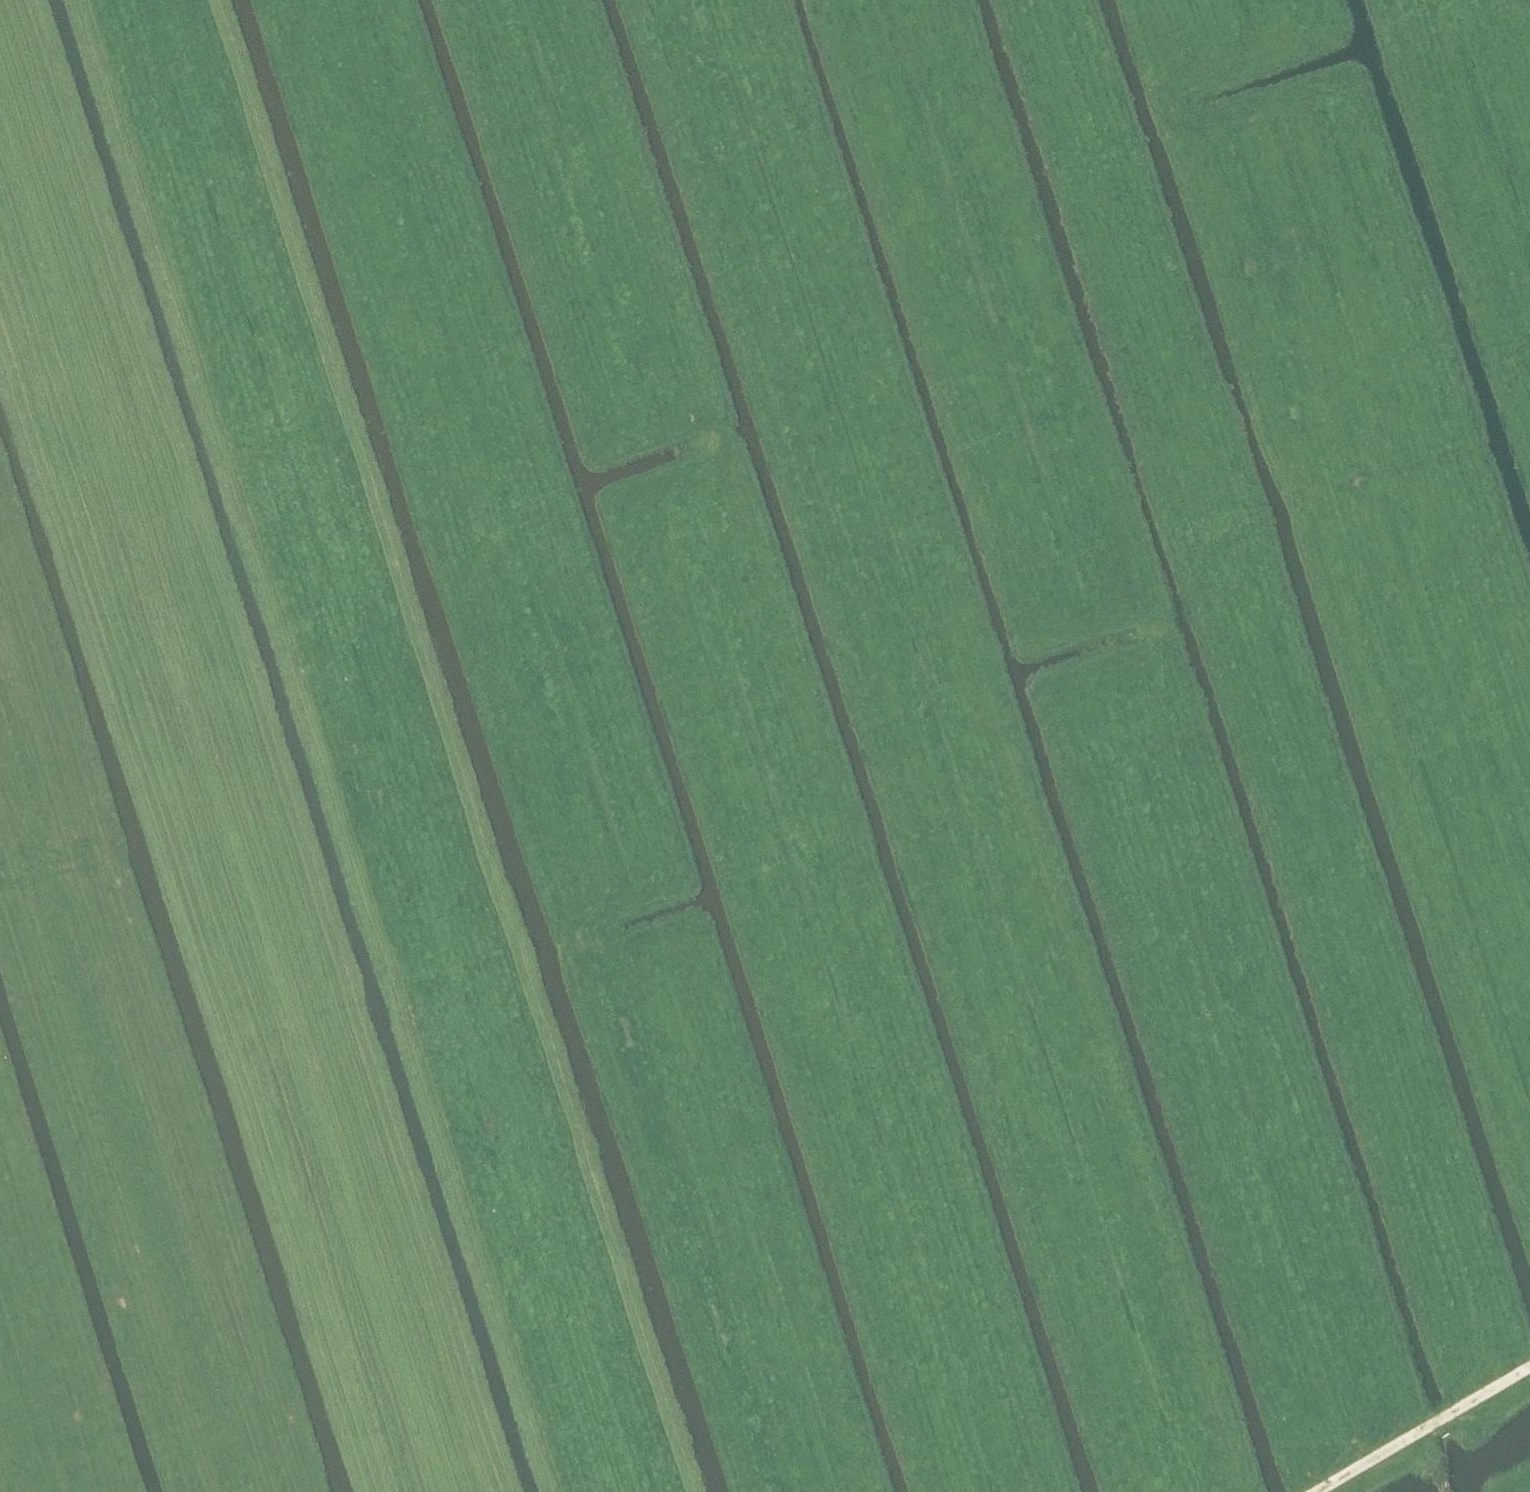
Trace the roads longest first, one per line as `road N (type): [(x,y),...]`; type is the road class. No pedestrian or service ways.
road 1 (track): [(1324,1491),(1529,1369)]

